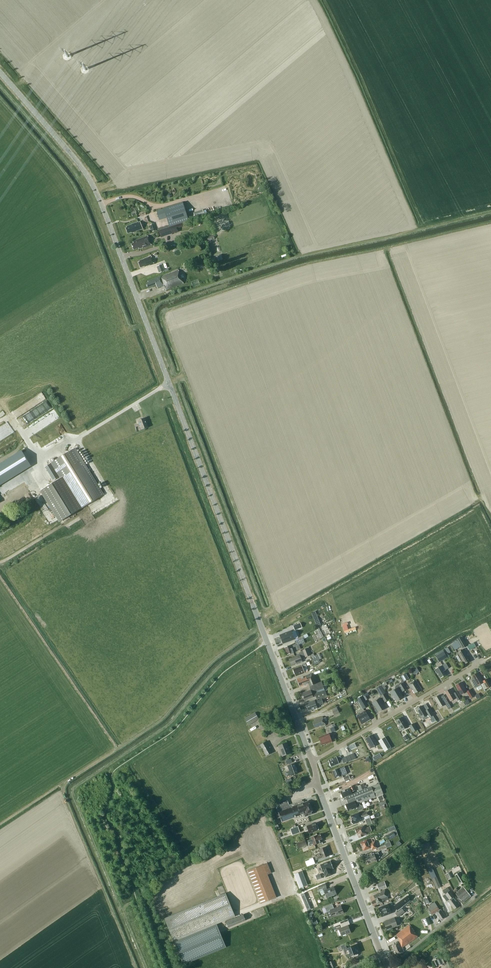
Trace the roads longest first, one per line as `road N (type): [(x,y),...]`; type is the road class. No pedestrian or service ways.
road 1 (tertiary): [(312,761),(99,194),(0,70)]
road 2 (tertiary): [(381,953),(312,761)]
road 3 (residential): [(312,761),(478,664)]

